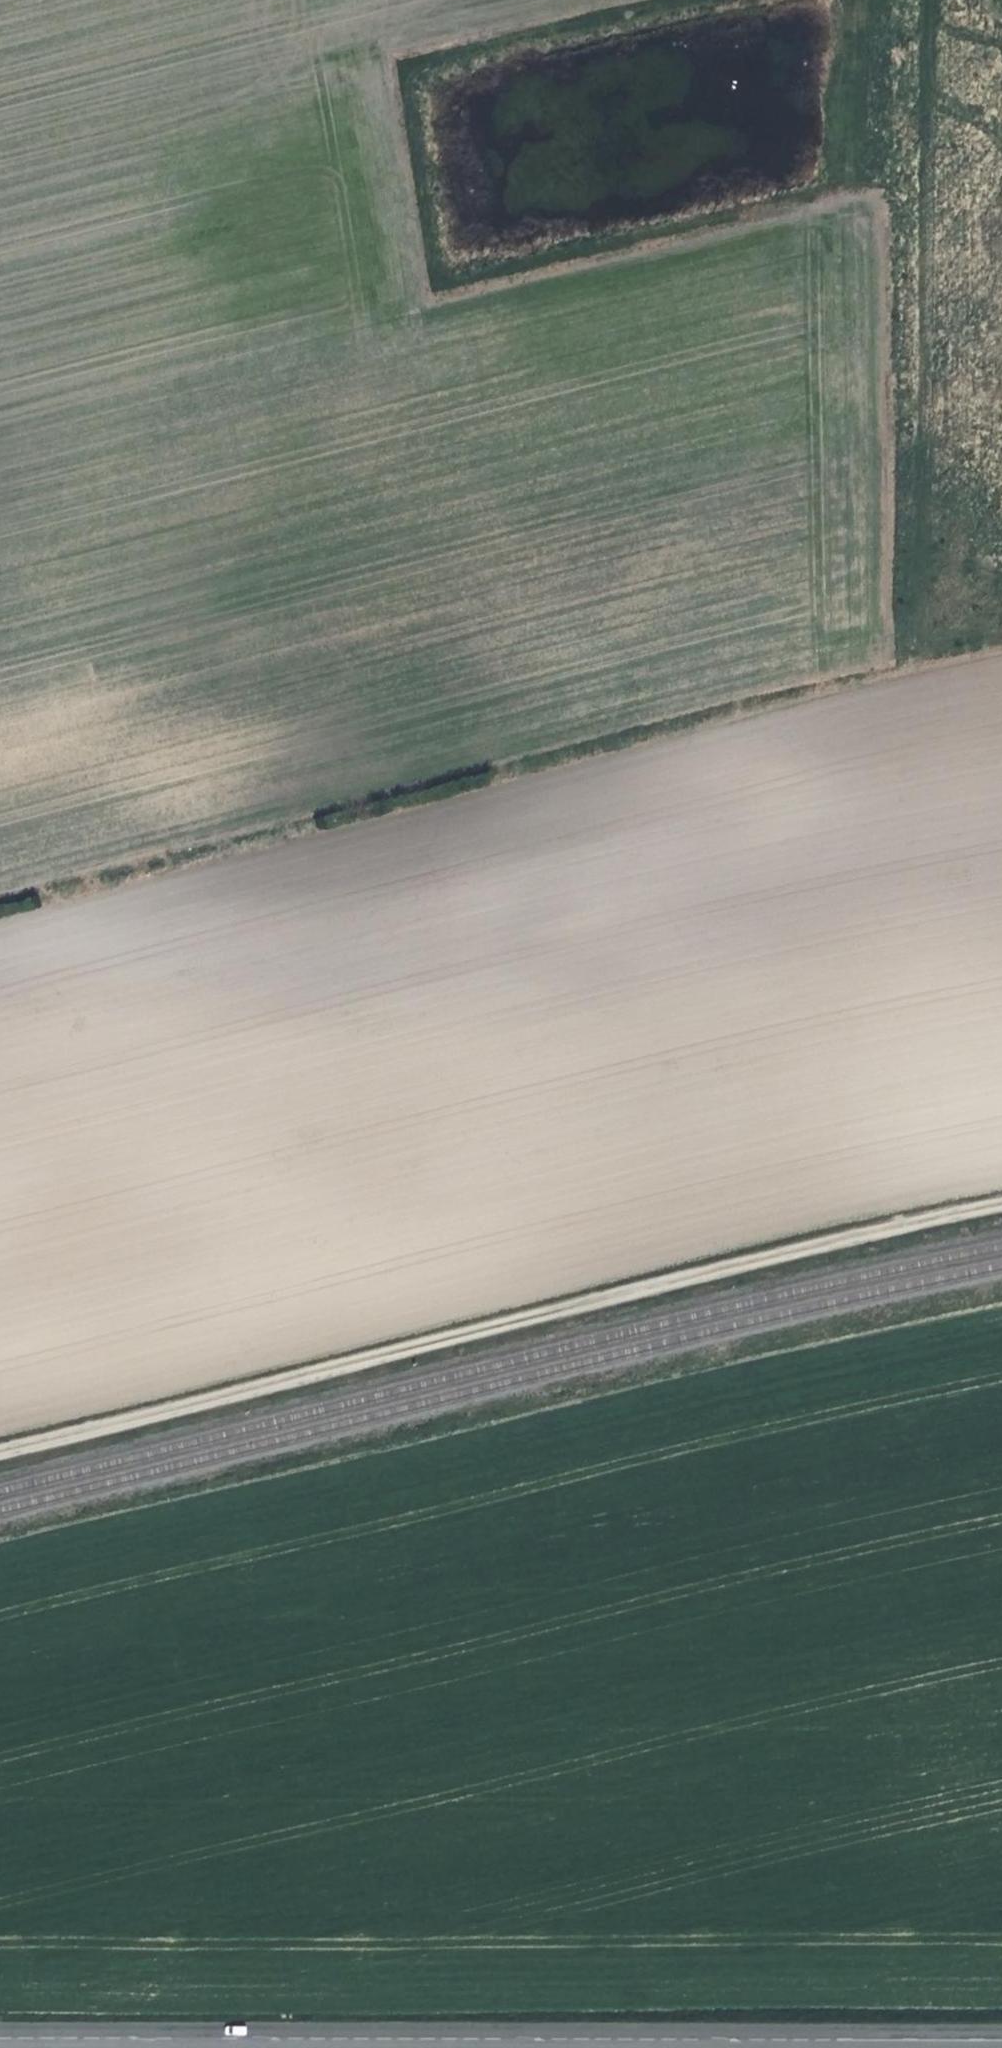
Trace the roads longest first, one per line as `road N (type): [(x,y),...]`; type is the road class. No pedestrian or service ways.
road 1 (track): [(0,1453),(1001,1206)]
road 2 (tertiary): [(1001,2039),(0,2037)]

